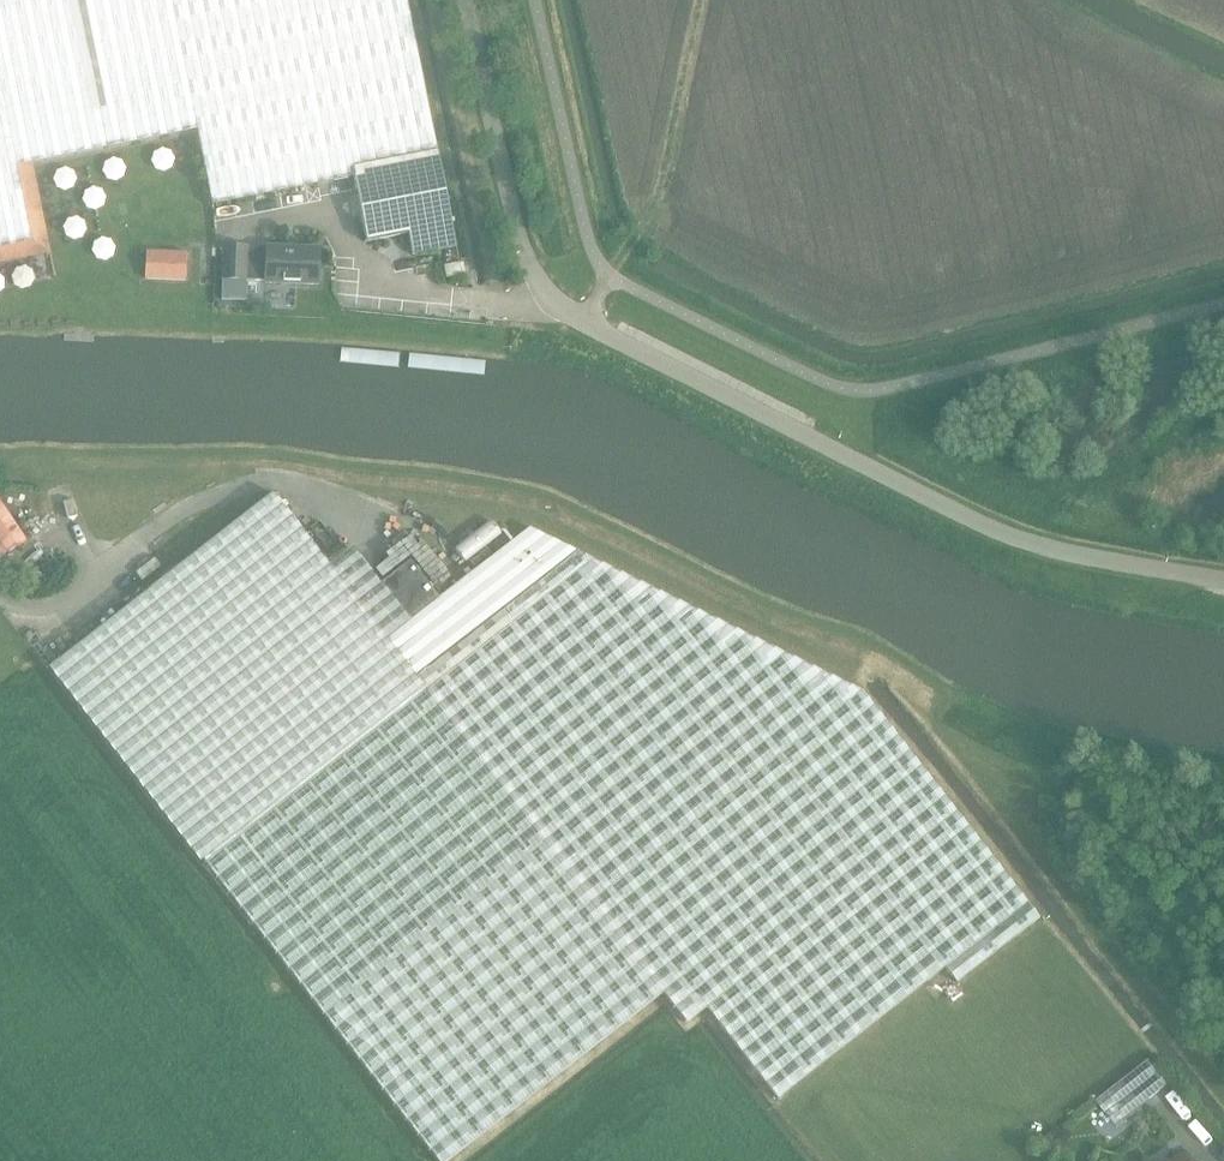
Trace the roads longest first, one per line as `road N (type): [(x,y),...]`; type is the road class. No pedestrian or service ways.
road 1 (unclassified): [(460,0),(516,242),(547,300),(975,523),(1045,550),(1223,584)]
road 2 (unclassified): [(0,596),(17,608),(48,609),(202,504),(241,493),(305,491),(382,534)]
road 3 (track): [(580,323),(655,203),(693,0)]

